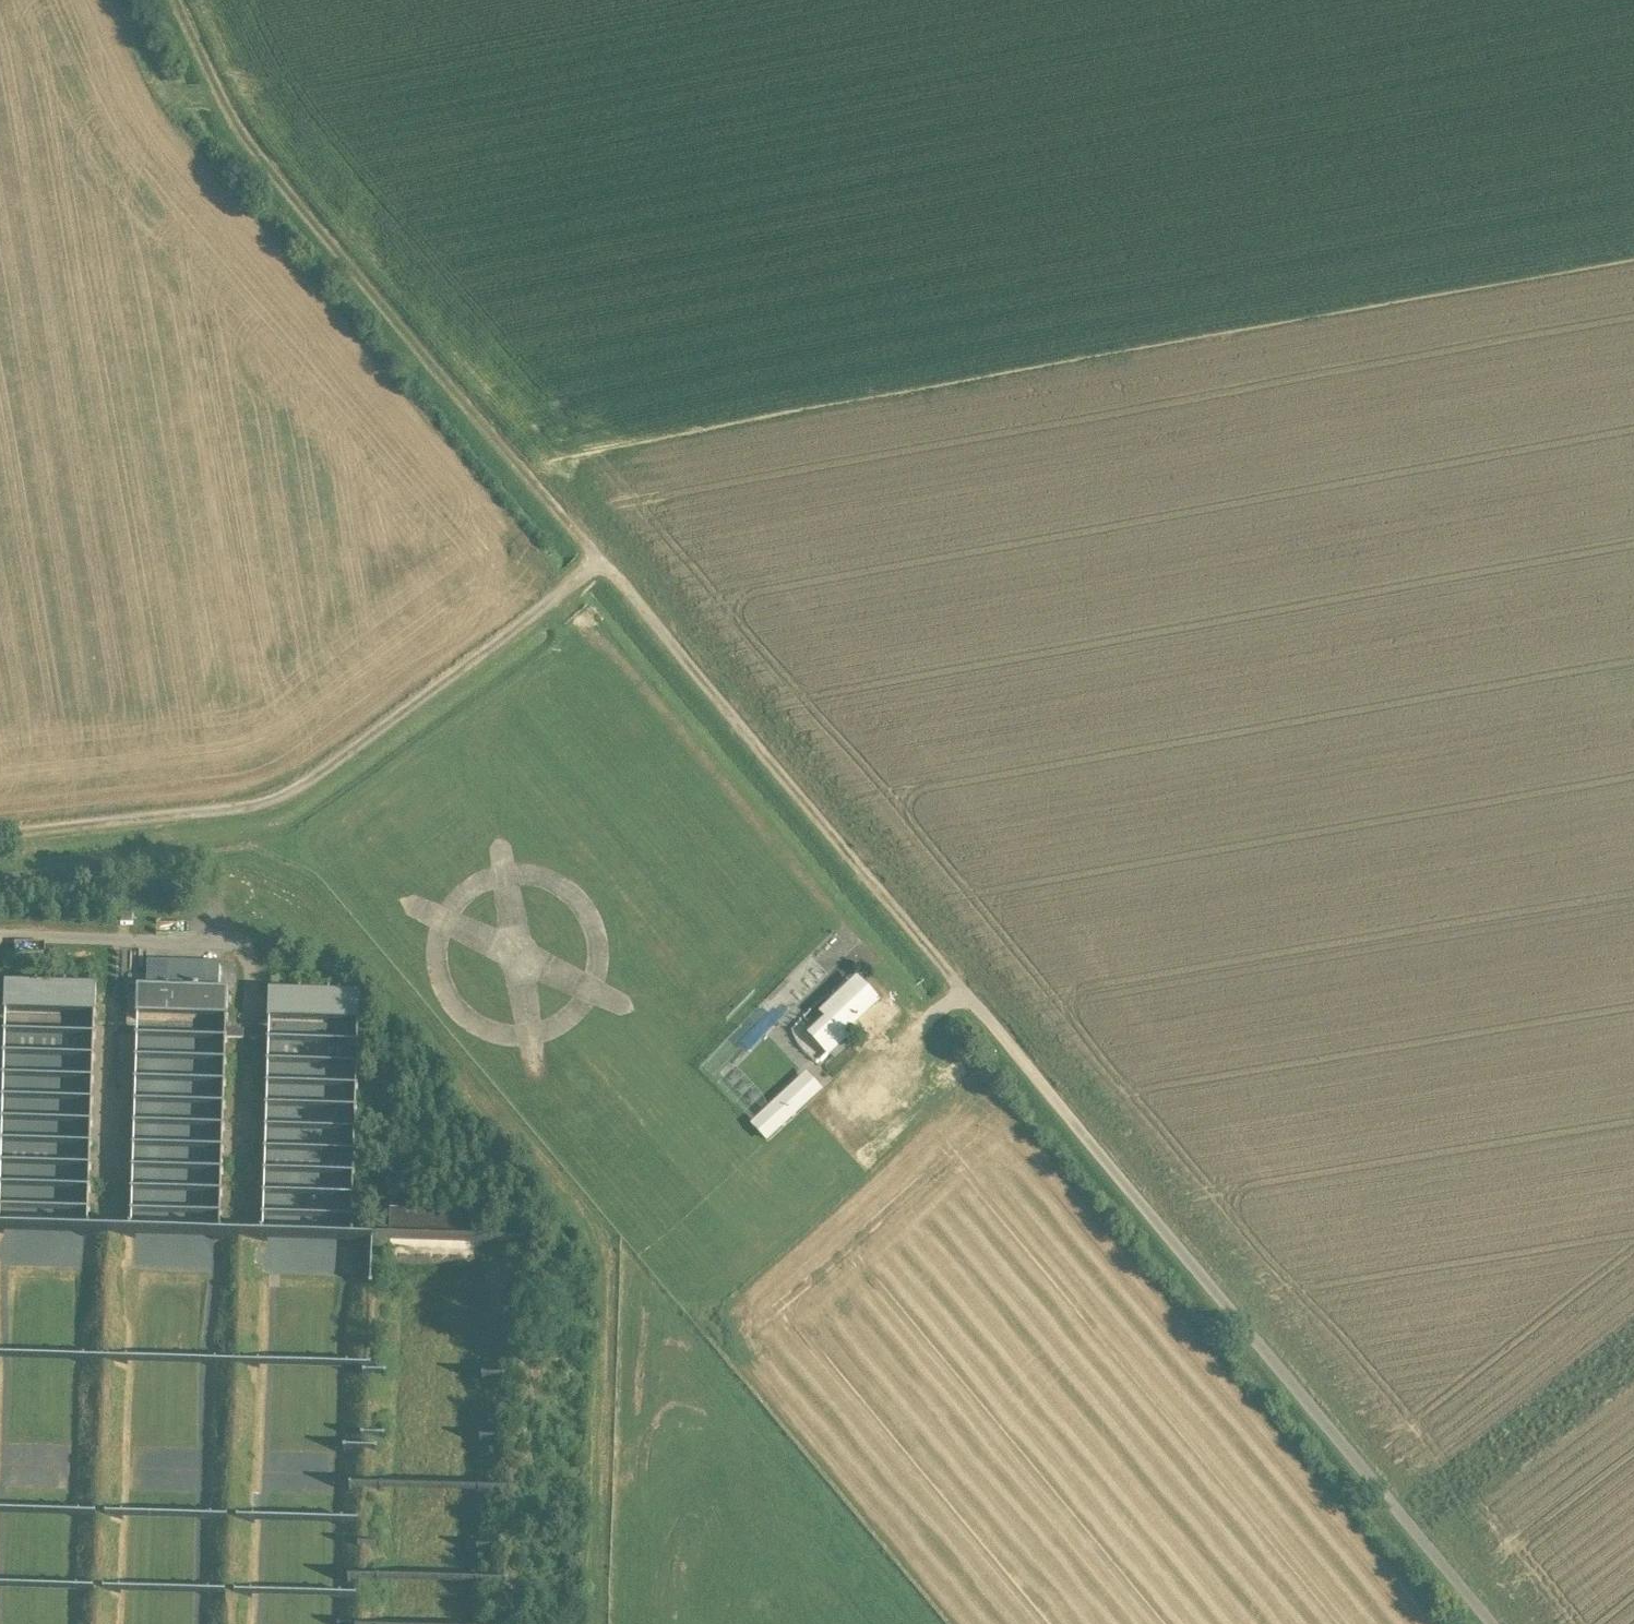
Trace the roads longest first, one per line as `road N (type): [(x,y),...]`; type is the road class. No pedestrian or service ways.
road 1 (track): [(0,837),(269,805),(489,651),(599,561),(959,986)]
road 2 (track): [(599,561),(236,125),(176,0)]
road 3 (track): [(220,100),(162,93),(120,0)]

